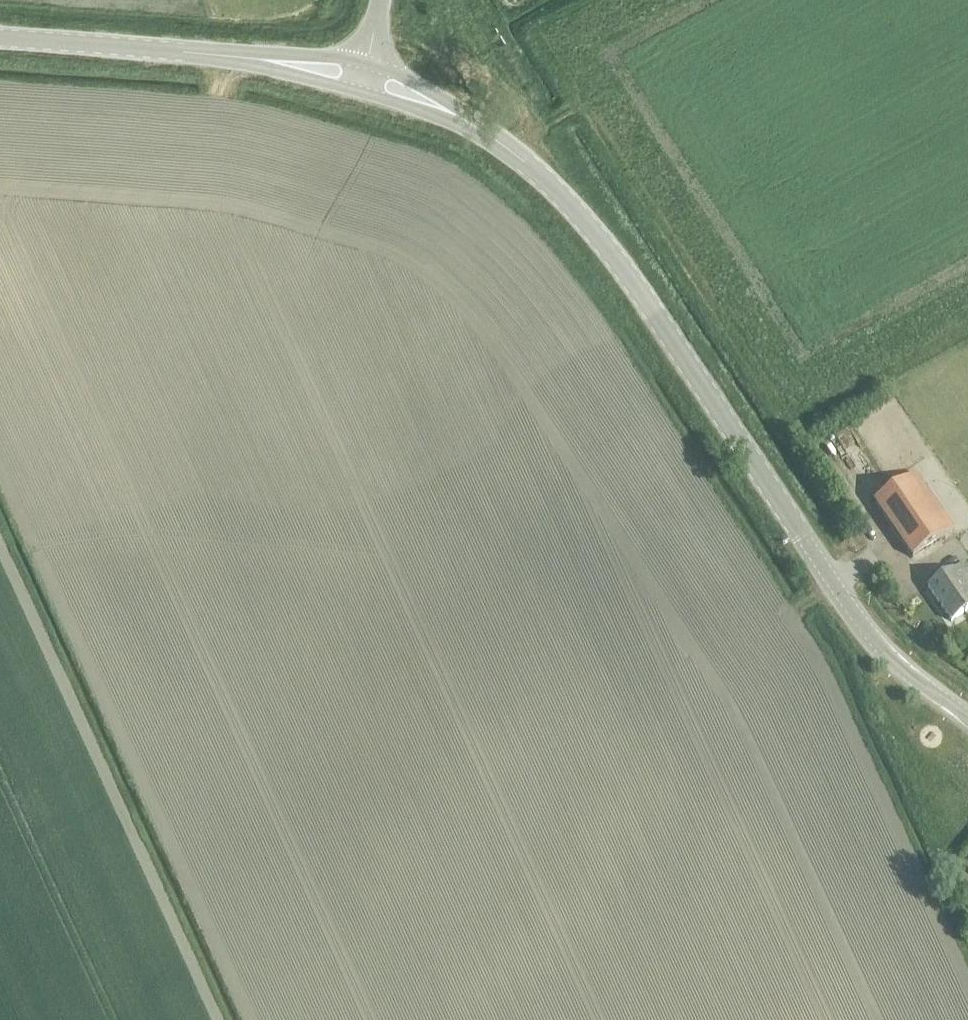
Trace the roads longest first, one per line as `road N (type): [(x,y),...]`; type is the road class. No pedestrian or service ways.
road 1 (tertiary): [(967,718),(880,643),(836,593),(574,205),(472,123)]
road 2 (tertiary): [(0,40),(264,60)]

